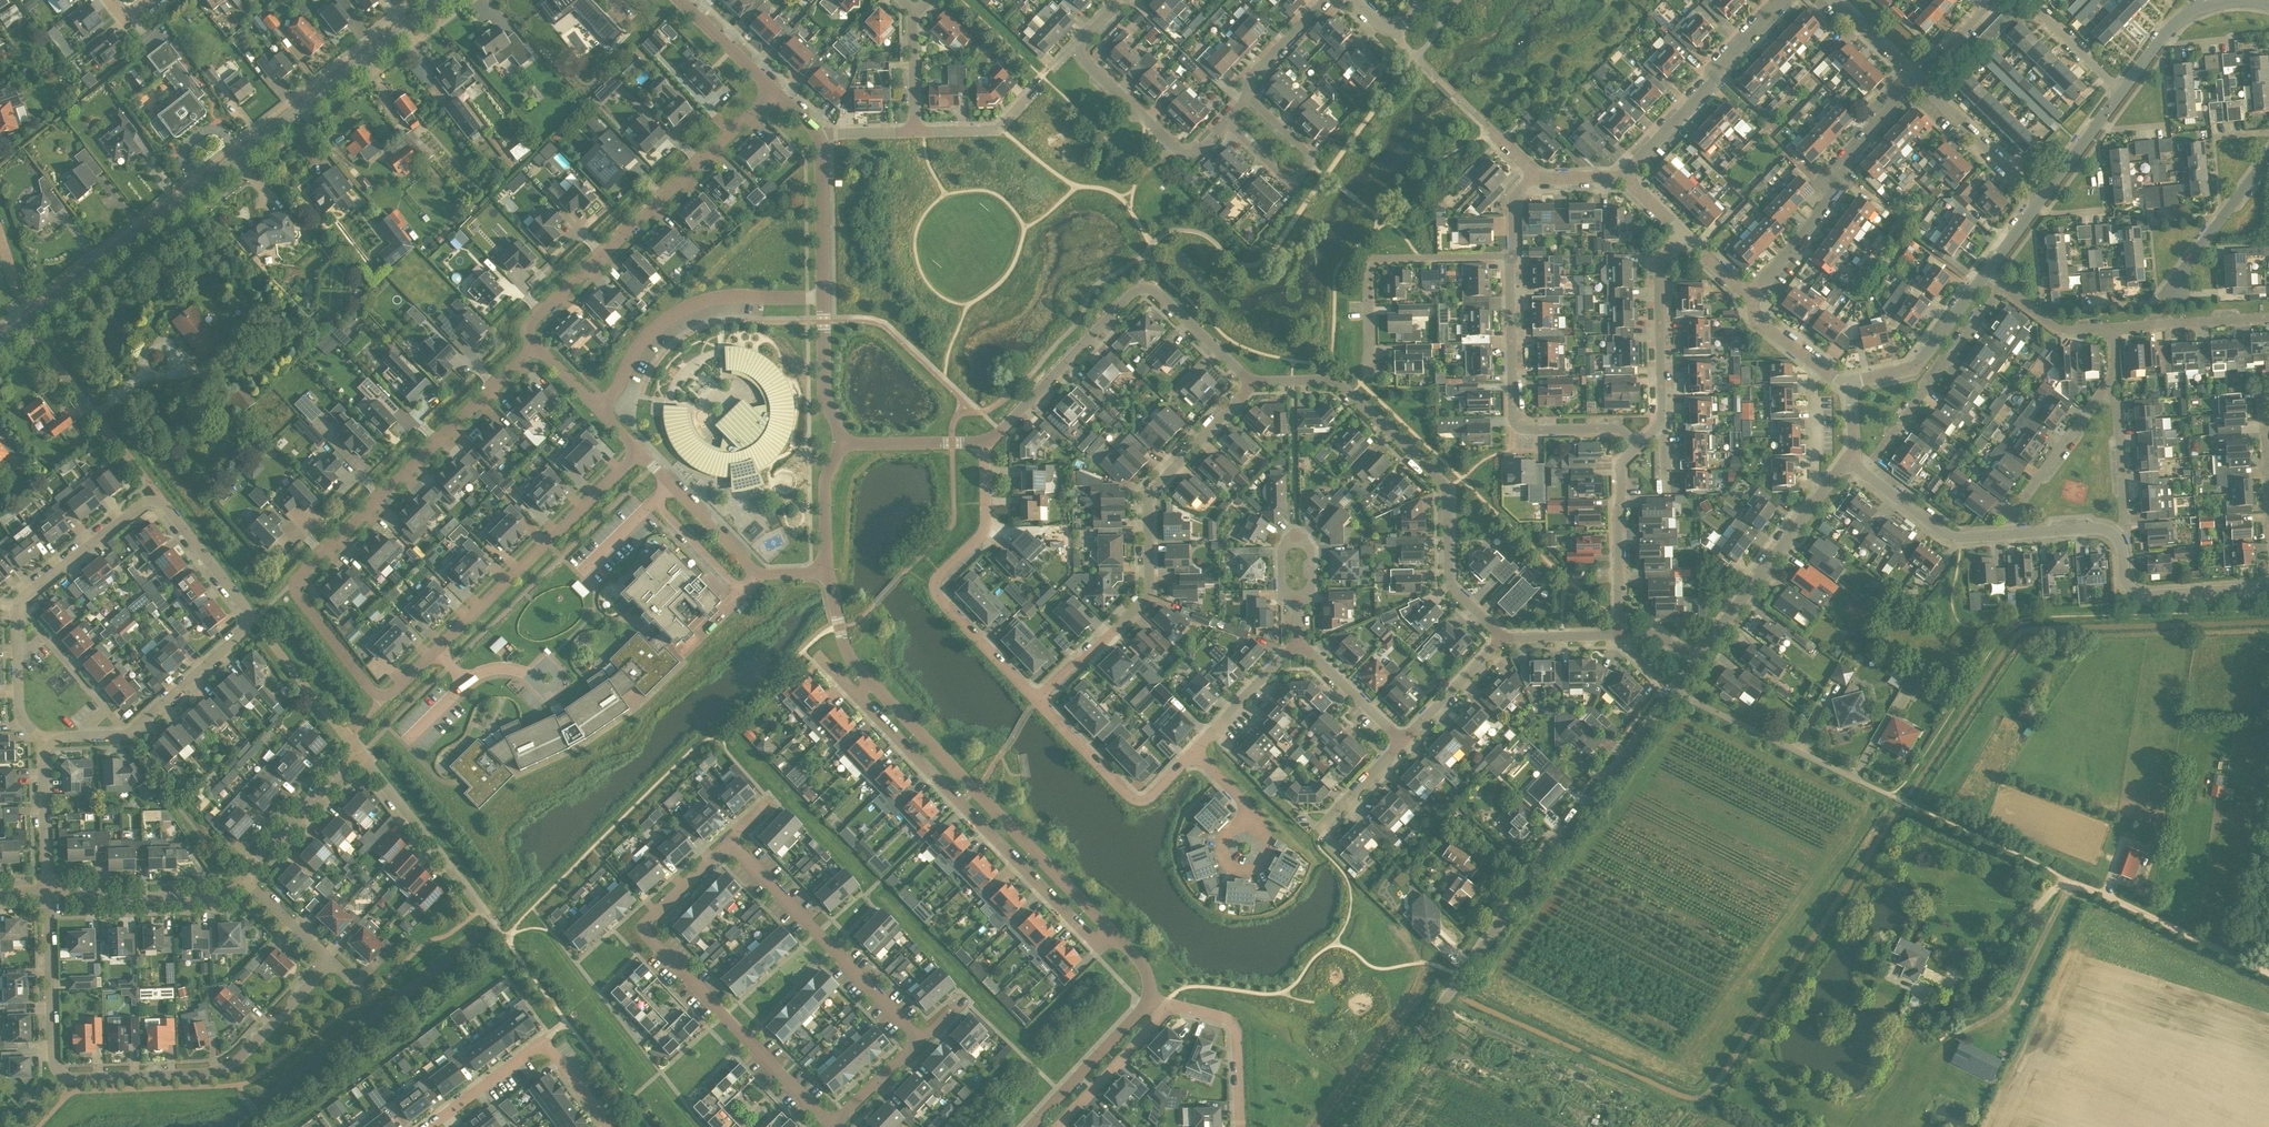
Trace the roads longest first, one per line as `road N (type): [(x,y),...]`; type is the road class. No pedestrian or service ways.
road 1 (residential): [(536,346),(293,584),(367,689),(382,696),(396,690),(435,652)]
road 2 (unclassified): [(1349,1126),(1673,688)]
road 3 (tertiary): [(28,323),(438,0)]
road 4 (residential): [(127,735),(248,624),(246,606),(165,505),(147,501),(18,603),(14,616)]
road 5 (residential): [(331,965),(228,1067),(63,1075),(53,1066),(48,890)]
road 6 (residential): [(1038,700),(1144,598),(1149,494),(1252,382)]
road 7 (residential): [(833,1126),(642,924),(729,841)]
road 8 (residential): [(1503,639),(1449,590),(1444,480),(1341,383),(1293,380)]
road 9 (residential): [(855,696),(1099,949),(1113,934)]
road 10 (residential): [(536,346),(529,334),(534,319),(774,93)]
road 11 (unclassified): [(1113,934),(869,683)]
road 12 (residential): [(1252,382),(1147,286),(1001,432)]
road 13 (residential): [(1038,700),(934,585),(987,526),(986,442)]
road 14 (residential): [(1637,445),(1624,430),(1517,426),(1510,257)]
road 15 (residential): [(435,652),(640,452)]
road 16 (residential): [(729,841),(921,1041)]
road 17 (residential): [(1750,299),(1830,199),(1836,171),(1916,82)]
road 18 (residential): [(822,297),(734,295),(683,309),(643,342),(601,412)]
road 19 (track): [(2026,857),(2268,974)]
road 20 (residential): [(1368,372),(1369,262),(1510,257)]
road 21 (residential): [(1673,688),(1896,798)]
road 22 (residential): [(640,452),(758,575),(827,571)]
road 23 (residential): [(1624,175),(1783,0)]
road 24 (residential): [(1864,472),(2001,287)]
road 25 (track): [(1891,976),(1932,992),(1989,978),(2027,915),(2064,876)]
road 26 (unclassified): [(1693,662),(1824,488)]
road 27 (residential): [(1194,753),(1151,796),(1132,799),(1038,700)]
road 28 (residential): [(1247,96),(1309,155),(1306,172),(1287,179),(1225,121)]
road 29 (residential): [(483,909),(358,748)]
road 30 (residential): [(1657,427),(1658,263),(1684,238)]
road 31 (residential): [(1225,121),(1184,153),(1080,48)]
road 32 (residential): [(48,890),(131,899),(210,896),(242,877)]
road 33 (residential): [(1619,635),(1620,462),(1637,445)]
road 34 (track): [(2081,885),(2059,904),(2002,1027),(1971,1032)]
road 35 (residential): [(2115,536),(2135,593),(2268,581)]
road 36 (unclassified): [(1851,382),(1919,362),(1986,275)]
road 37 (unclassified): [(1030,1126),(1150,999)]
road 38 (residential): [(242,877),(358,748)]
road 39 (residential): [(2011,535),(2010,517),(2104,394)]
road 40 (residential): [(2041,198),(1916,82)]
road 41 (residential): [(1240,1126),(1237,1028),(1229,1019),(1172,1004)]
road 42 (residential): [(127,735),(28,616),(14,616)]
road 43 (residential): [(2179,294),(2179,275),(2268,155)]
road 44 (residential): [(1864,472),(1957,538),(2011,535)]
road 45 (residential): [(1172,1004),(1057,1126)]
road 46 (unclassified): [(822,297),(819,136)]
road 47 (residential): [(1296,538),(1293,380)]
road 48 (residential): [(2268,316),(2113,327)]
road 49 (unclassified): [(843,445),(825,400),(822,297)]
road 50 (residential): [(1298,643),(1194,753)]
road 51 (residential): [(48,890),(44,739)]
road 52 (residential): [(2115,536),(2124,525),(2117,407),(2104,394)]
road 53 (residential): [(1404,743),(1298,643)]
road 54 (residential): [(1503,639),(1404,743)]
road 55 (residential): [(843,445),(986,442)]
road 56 (residential): [(1033,88),(997,129),(915,131)]
road 57 (residential): [(14,616),(20,718),(44,739)]
road 58 (unclassified): [(2041,198),(2121,91)]
road 59 (unclassified): [(827,571),(825,482),(843,445)]
road 60 (unclassified): [(774,93),(680,3)]
road 61 (residential): [(2121,91),(2028,0)]
road 62 (residential): [(1323,0),(1250,77),(1247,96)]
road 63 (residential): [(331,965),(242,877)]
road 64 (residential): [(2113,327),(2062,329),(2001,287)]
road 65 (residential): [(1824,488),(1815,479),(1819,367)]
road 66 (unclassified): [(2121,91),(2169,29),(2207,5)]
road 67 (residential): [(833,1126),(921,1041)]
road 68 (unclassified): [(869,683),(845,652),(827,571)]
road 69 (residential): [(915,131),(913,11)]
road 70 (residential): [(526,1056),(543,1052),(558,1060),(610,1126)]

